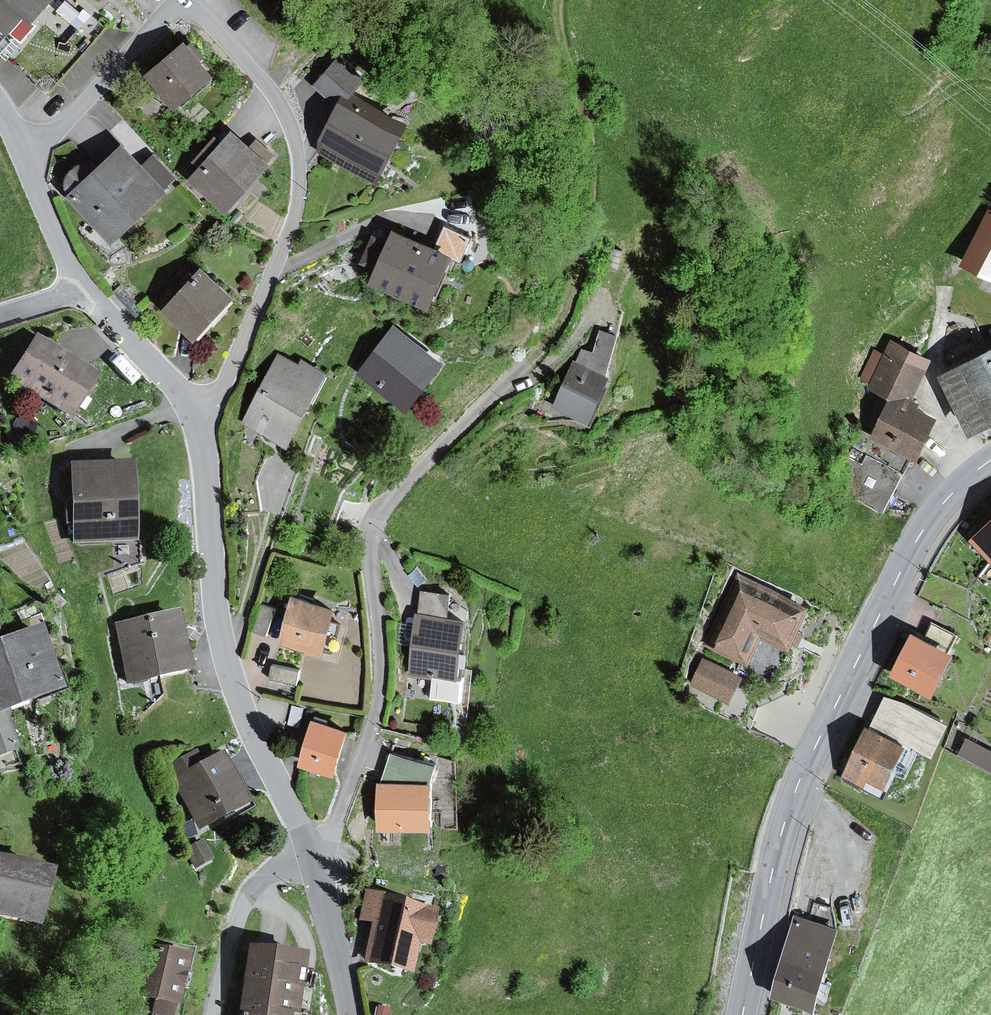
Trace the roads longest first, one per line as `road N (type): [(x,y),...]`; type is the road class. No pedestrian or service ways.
road 1 (residential): [(203,419),(227,381),(297,206),(294,137),(273,94),(198,13),(178,8),(62,127),(23,152)]
road 2 (tertiary): [(990,461),(941,505),(912,548),(807,764),(781,834),(742,1014)]
road 3 (residential): [(311,854),(336,824),(378,699),(371,560),(378,519),(529,362)]
road 4 (residential): [(311,854),(245,716),(223,644),(203,419)]
road 5 (track): [(557,0),(581,111),(586,236),(561,325),(529,362)]
road 6 (residential): [(203,419),(82,290)]
road 7 (residential): [(352,1014),(311,854)]
road 8 (residential): [(82,290),(23,152)]

